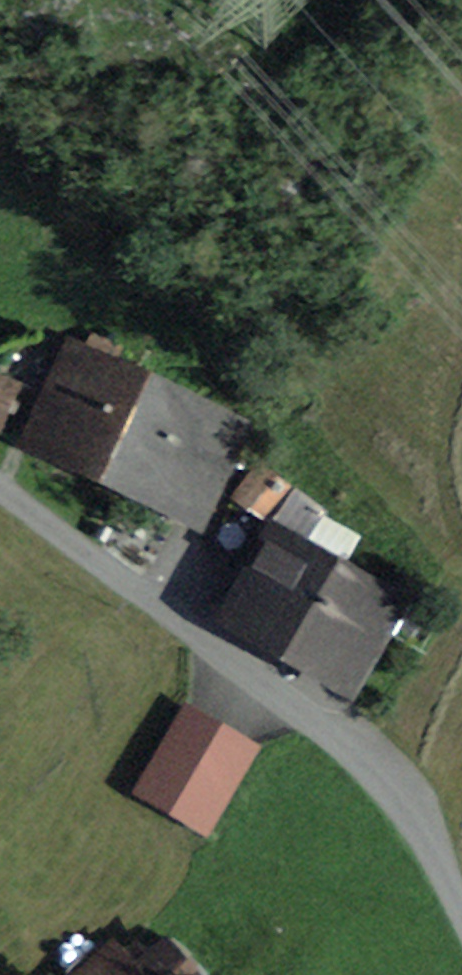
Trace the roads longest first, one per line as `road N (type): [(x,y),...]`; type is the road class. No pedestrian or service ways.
road 1 (unclassified): [(461,912),(422,828),(371,770),(0,480)]

